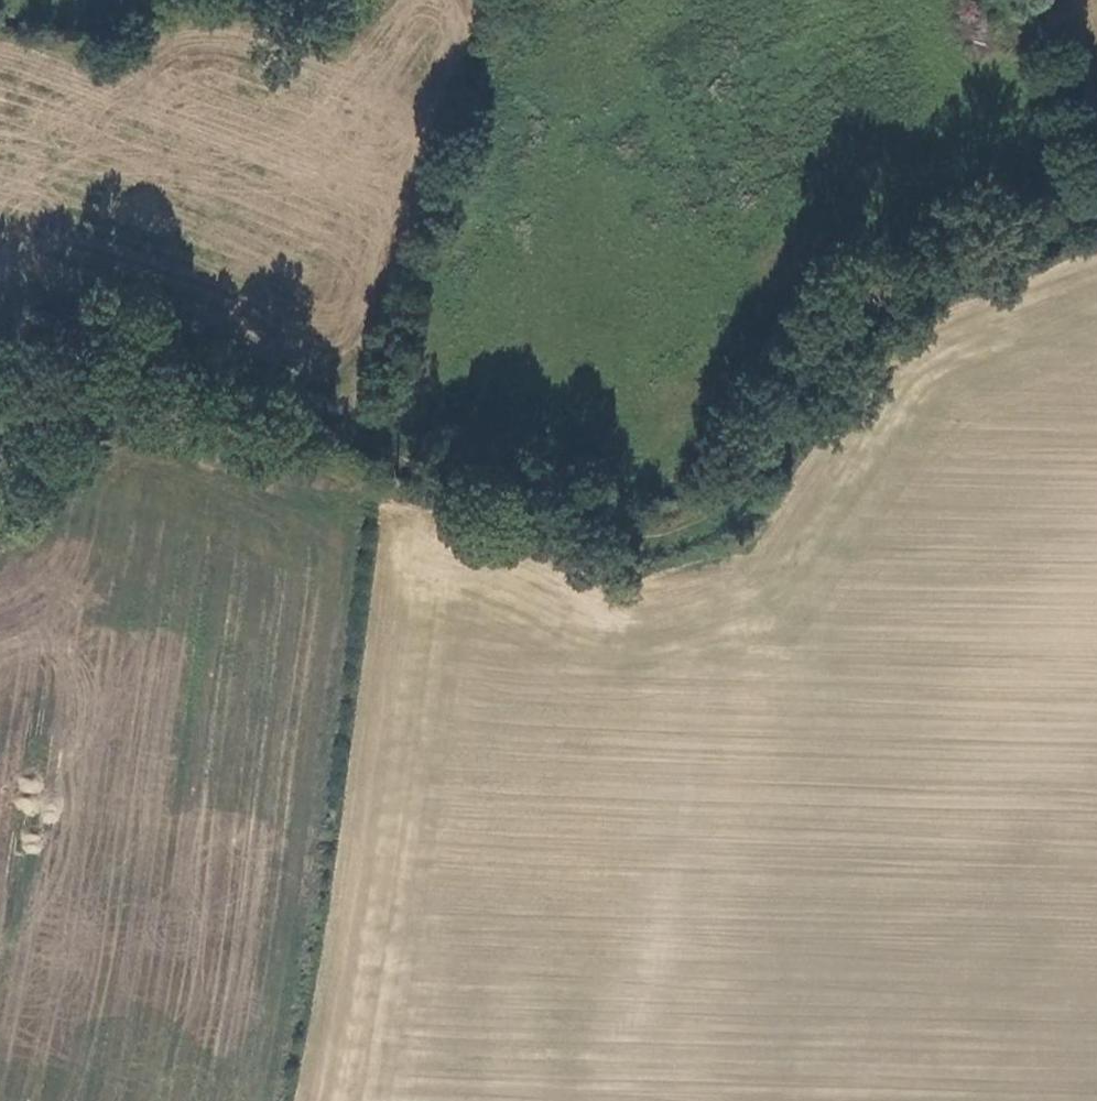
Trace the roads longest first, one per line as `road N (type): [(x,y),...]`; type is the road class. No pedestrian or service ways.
road 1 (track): [(1096,207),(906,284),(848,332),(720,526),(660,540),(585,541),(99,369),(50,377),(34,401),(18,507),(0,530)]

